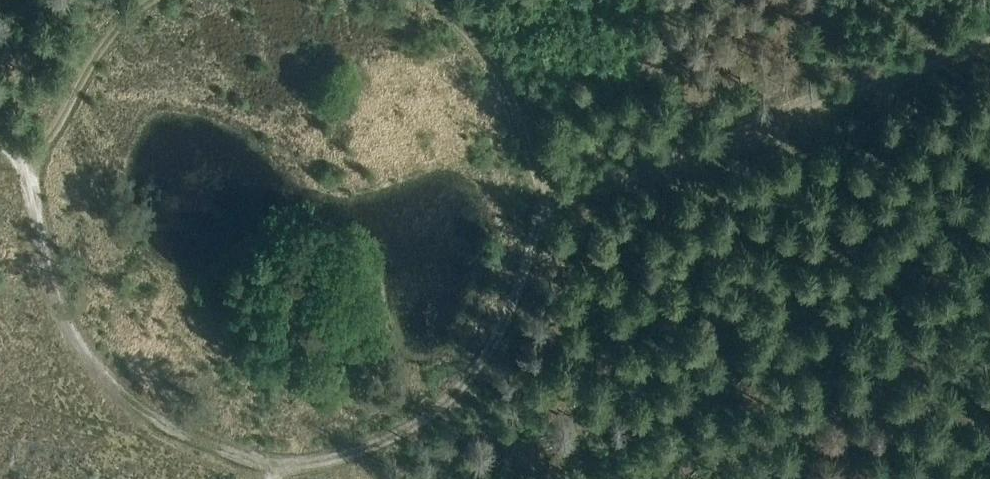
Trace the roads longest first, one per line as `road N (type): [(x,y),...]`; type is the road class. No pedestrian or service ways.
road 1 (track): [(358,453),(422,421),(475,372),(522,278),(541,202),(520,120),(492,60),(428,0)]
road 2 (track): [(541,202),(989,33)]
road 3 (track): [(35,163),(47,266),(91,359),(163,425),(276,468)]
road 4 (track): [(153,0),(112,36),(35,163),(0,144)]
road 5 (track): [(275,478),(276,468),(358,453),(374,478)]

